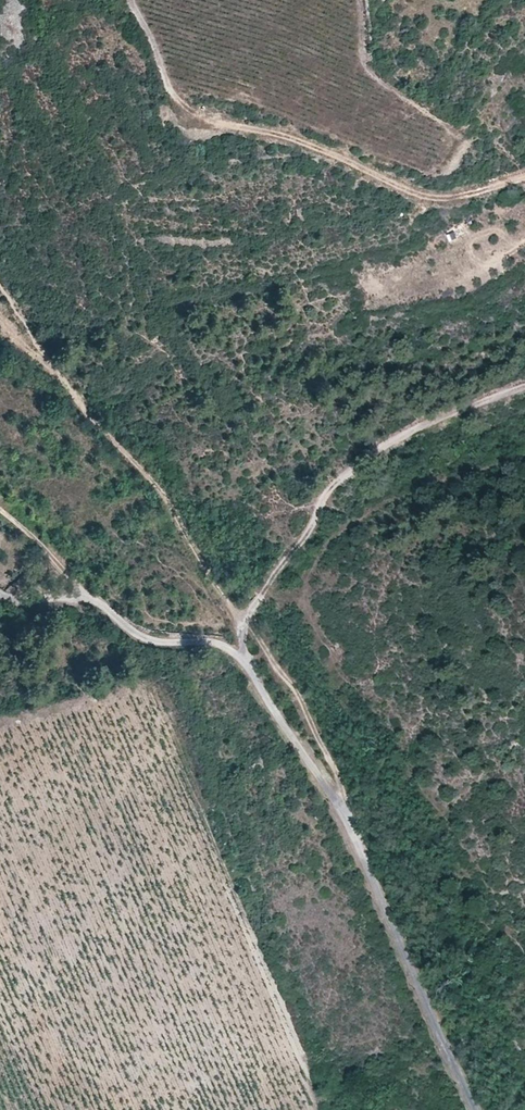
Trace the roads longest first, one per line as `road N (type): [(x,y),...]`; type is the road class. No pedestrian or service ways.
road 1 (unclassified): [(474,1109),(345,816),(235,654),(216,642),(148,638),(83,592),(36,601),(0,589)]
road 2 (track): [(345,816),(341,785),(295,699),(59,367)]
road 3 (track): [(524,177),(450,198),(419,196),(279,135),(190,117),(129,0)]
road 4 (track): [(235,654),(244,618),(315,520),(327,491),(424,424),(524,387)]

